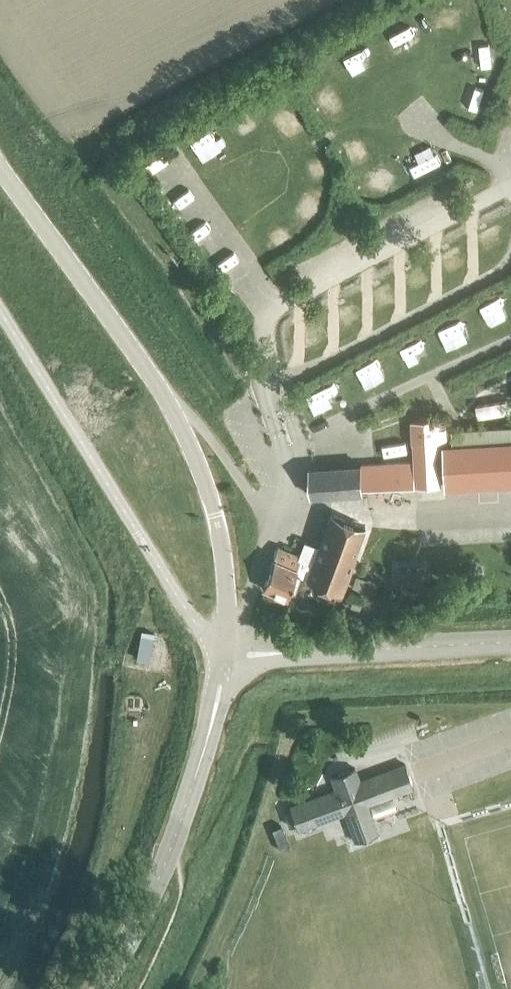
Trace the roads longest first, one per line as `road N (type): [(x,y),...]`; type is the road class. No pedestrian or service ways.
road 1 (tertiary): [(233,653),(219,514),(200,447),(178,404),(0,161)]
road 2 (tertiary): [(96,988),(173,853),(233,653)]
road 3 (tertiary): [(233,653),(510,640)]
road 4 (unclassified): [(140,531),(0,307)]
road 5 (residential): [(233,653),(202,627),(140,531)]

